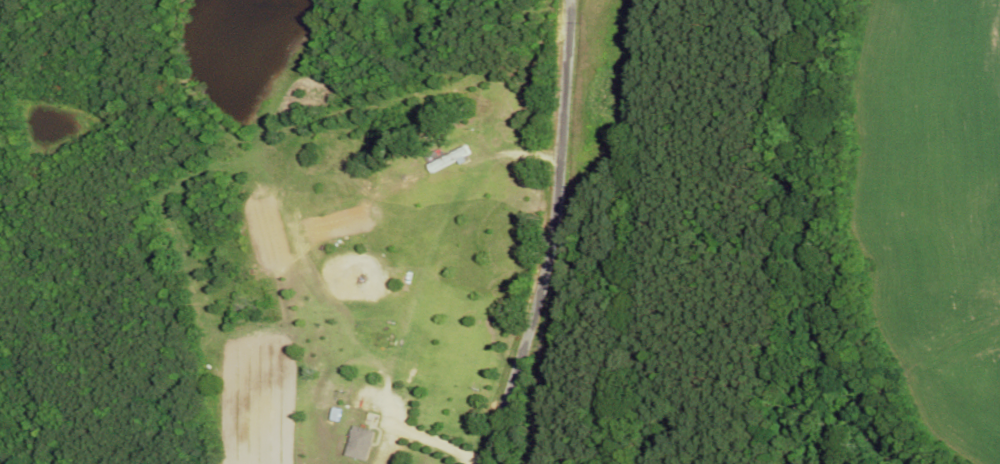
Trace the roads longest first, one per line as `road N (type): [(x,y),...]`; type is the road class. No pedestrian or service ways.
road 1 (residential): [(484,463),(549,247),(569,0)]

